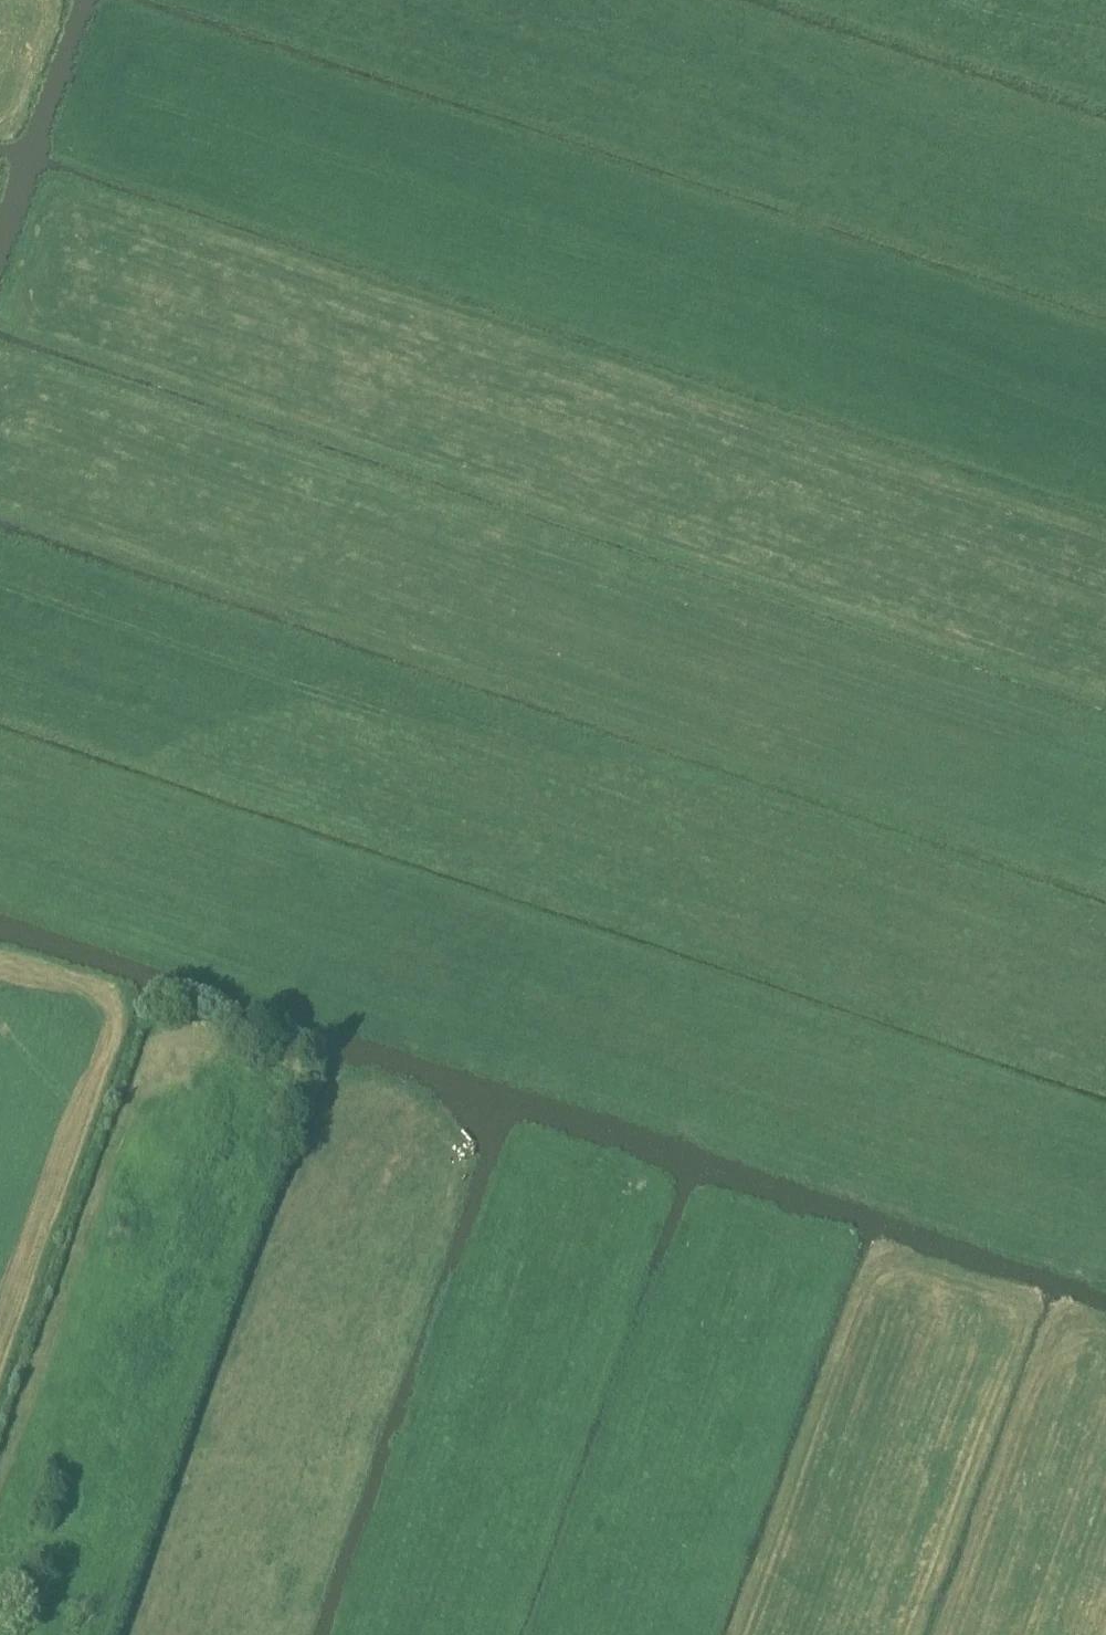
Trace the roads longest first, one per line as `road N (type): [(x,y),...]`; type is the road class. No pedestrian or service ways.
road 1 (track): [(159,1030),(0,1476)]

